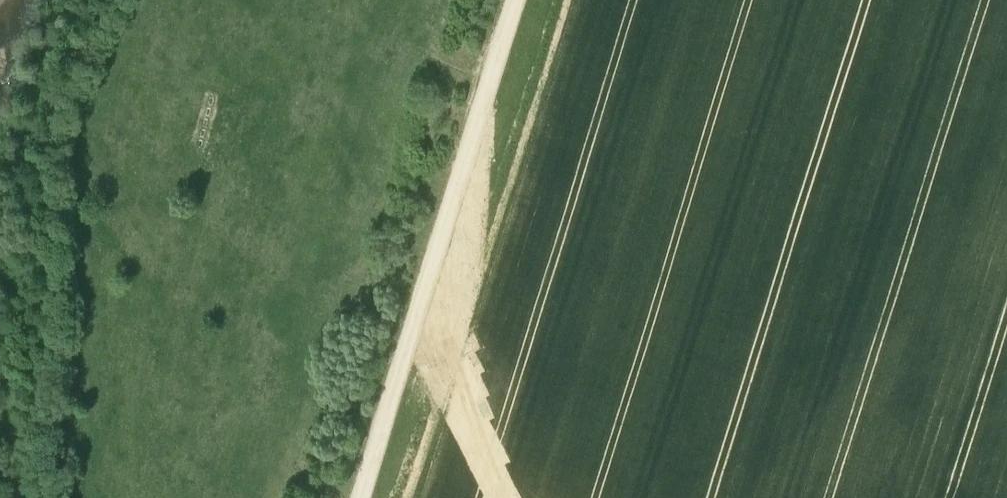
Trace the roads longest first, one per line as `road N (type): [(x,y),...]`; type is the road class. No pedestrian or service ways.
road 1 (track): [(514,0),(359,497)]

